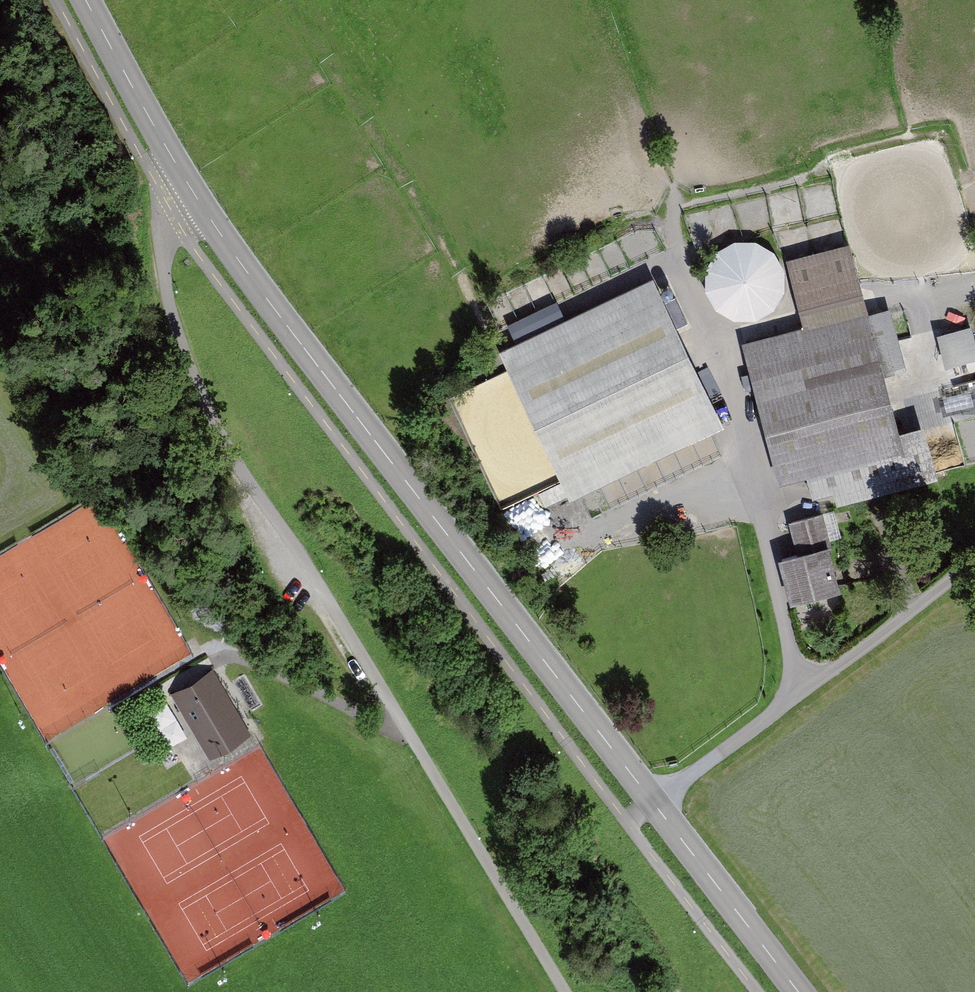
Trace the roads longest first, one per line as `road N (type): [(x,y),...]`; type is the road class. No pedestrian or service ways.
road 1 (tertiary): [(798,991),(243,266),(85,0)]
road 2 (track): [(200,204),(165,229),(163,260),(189,366),(221,437),(325,591),(566,991)]
road 3 (track): [(974,285),(887,295),(723,342)]

